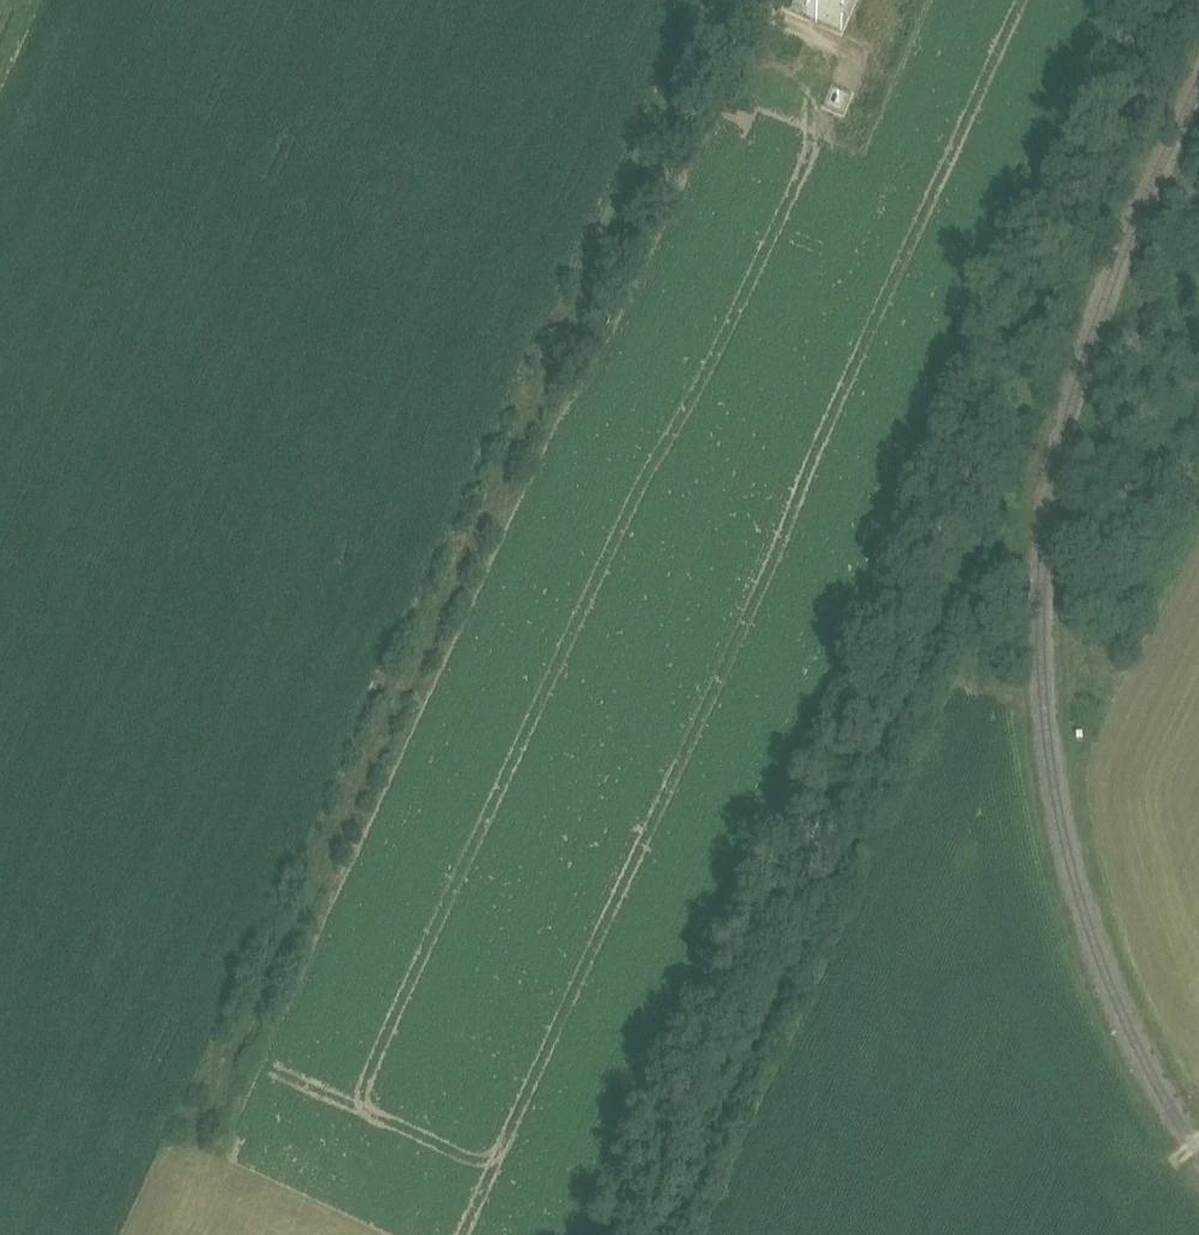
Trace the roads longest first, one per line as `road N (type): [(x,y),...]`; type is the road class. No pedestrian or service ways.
road 1 (track): [(722,0),(567,365),(200,1115)]

